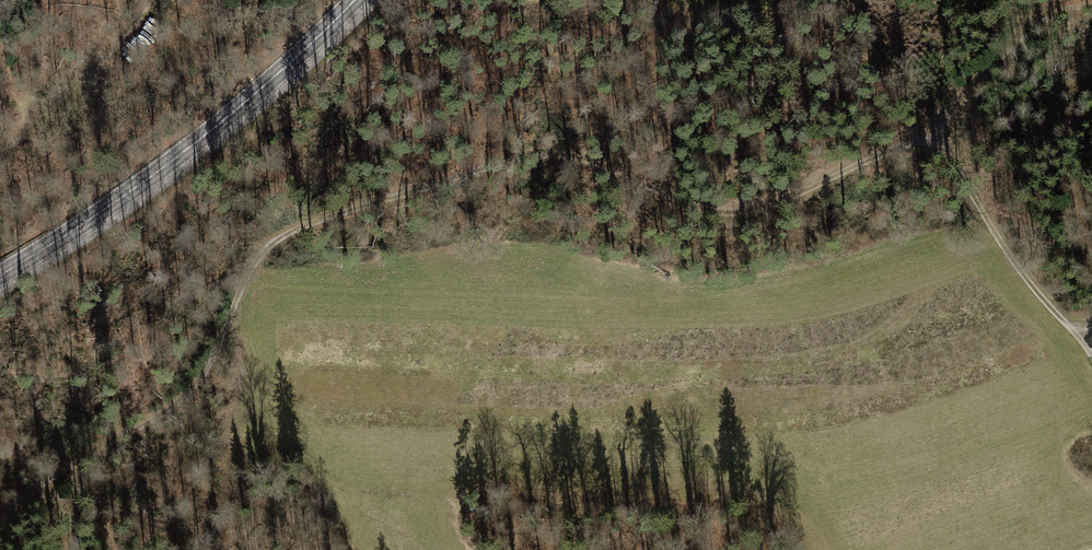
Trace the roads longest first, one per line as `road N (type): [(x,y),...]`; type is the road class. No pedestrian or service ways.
road 1 (track): [(1091,358),(932,143),(907,138),(742,218),(694,215),(606,168),(534,161),(286,232),(249,259),(193,384),(161,415),(49,479),(0,528)]
road 2 (secondary): [(355,0),(205,135),(0,275)]
road 3 (track): [(932,143),(1010,42),(1048,16),(1091,3)]
road 4 (track): [(149,0),(102,61),(0,146)]

